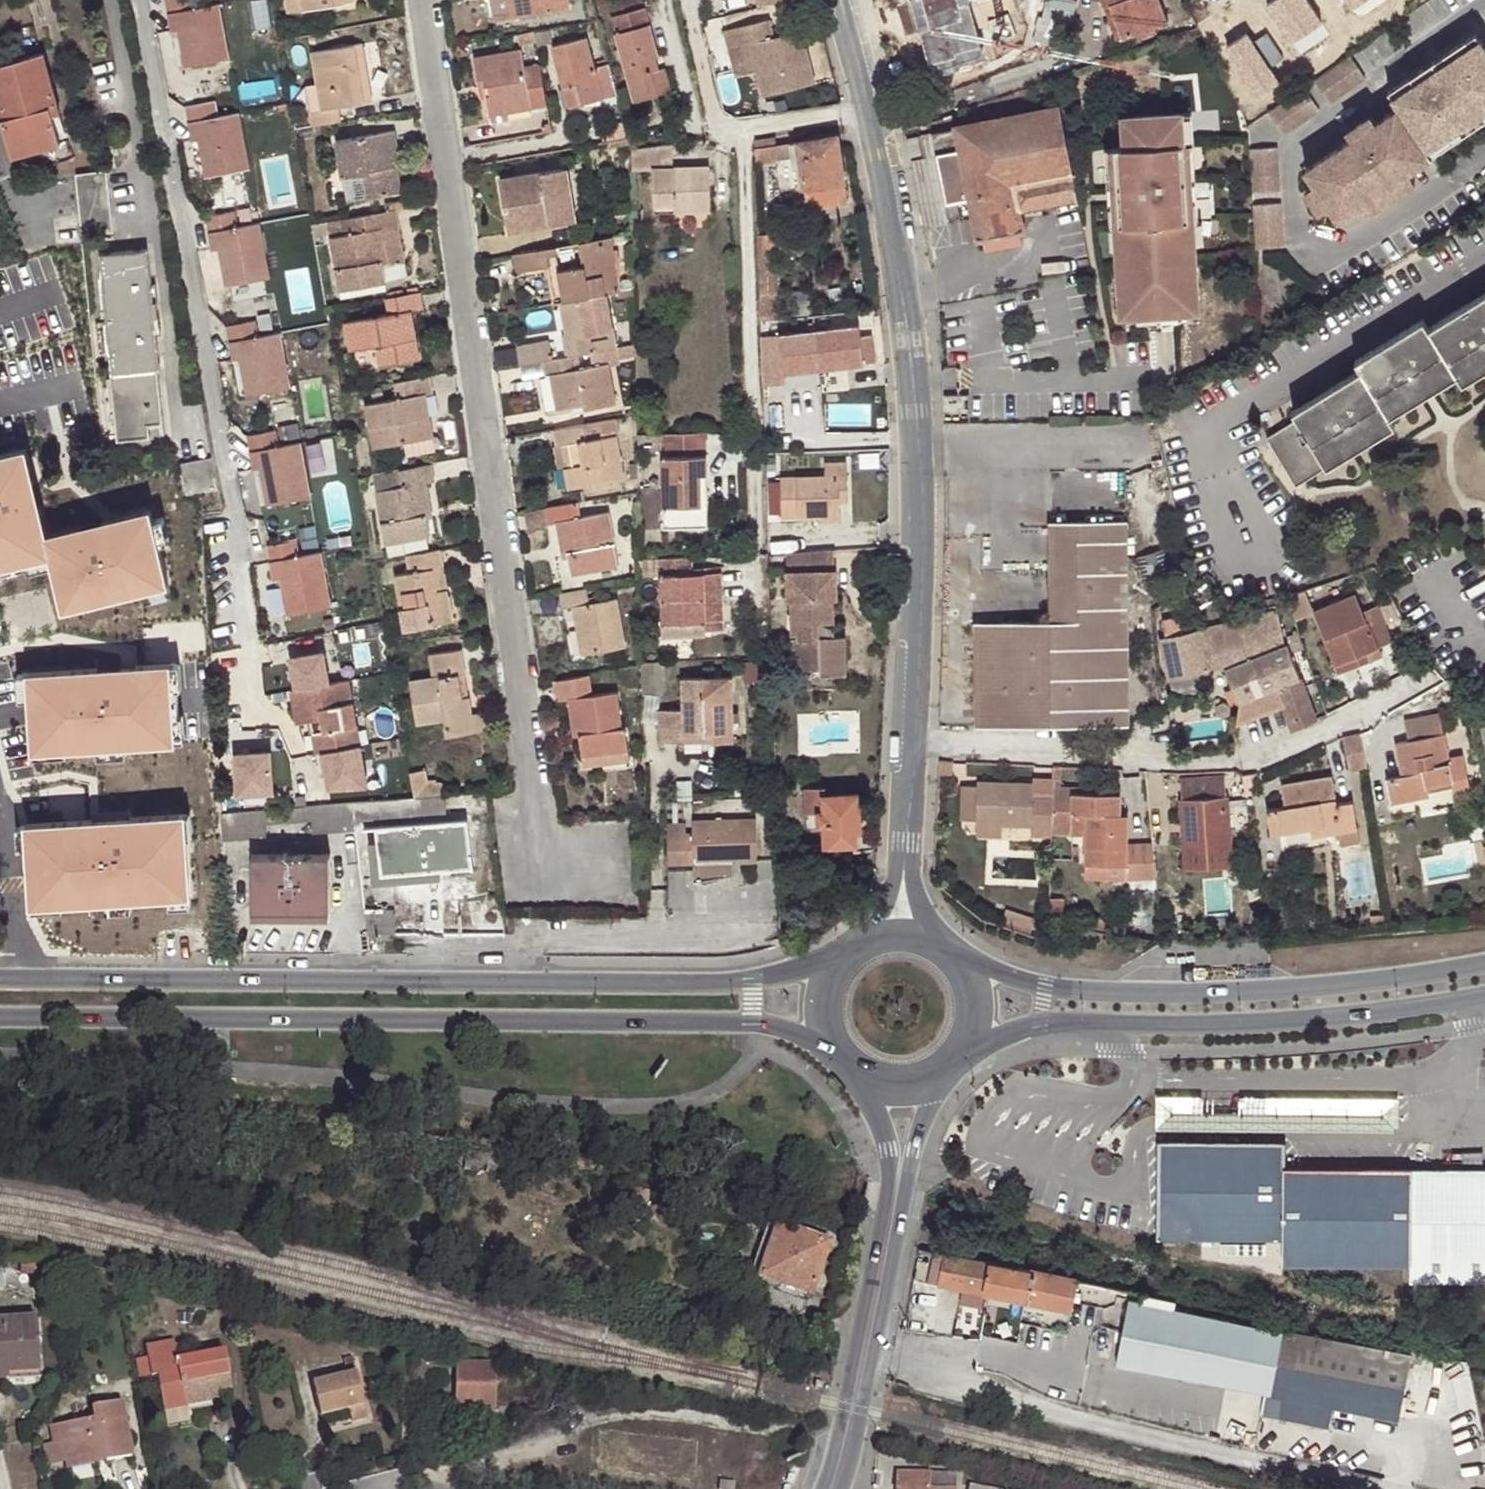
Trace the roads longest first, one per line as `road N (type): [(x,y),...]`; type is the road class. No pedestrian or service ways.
road 1 (residential): [(547,858),(426,0)]
road 2 (primary): [(0,1018),(754,1020),(838,1046)]
road 3 (primary): [(841,966),(720,983),(30,979)]
road 4 (residential): [(142,0),(259,640),(298,758)]
road 5 (residential): [(1484,5),(1293,147),(1294,228),(1316,256),(1484,152)]
road 6 (primary): [(1484,961),(1284,985),(1086,991),(947,969)]
road 7 (primary): [(954,1035),(1042,1023),(1333,1013),(1484,992)]
road 8 (residential): [(915,740),(1232,761),(1417,675)]
road 9 (unclassified): [(745,127),(758,550)]
road 10 (residential): [(106,0),(177,389)]
road 11 (tertiary): [(915,740),(928,557),(922,382)]
road 12 (secondary): [(899,1179),(833,1488)]
road 13 (tertiary): [(922,382),(873,105)]
road 14 (residential): [(372,1488),(544,1432)]
road 15 (residential): [(30,979),(0,803)]
road 16 (unclassified): [(873,105),(745,127)]
road 17 (unclassified): [(745,127),(715,121),(692,25)]
road 18 (secondary): [(899,1179),(933,1062)]

